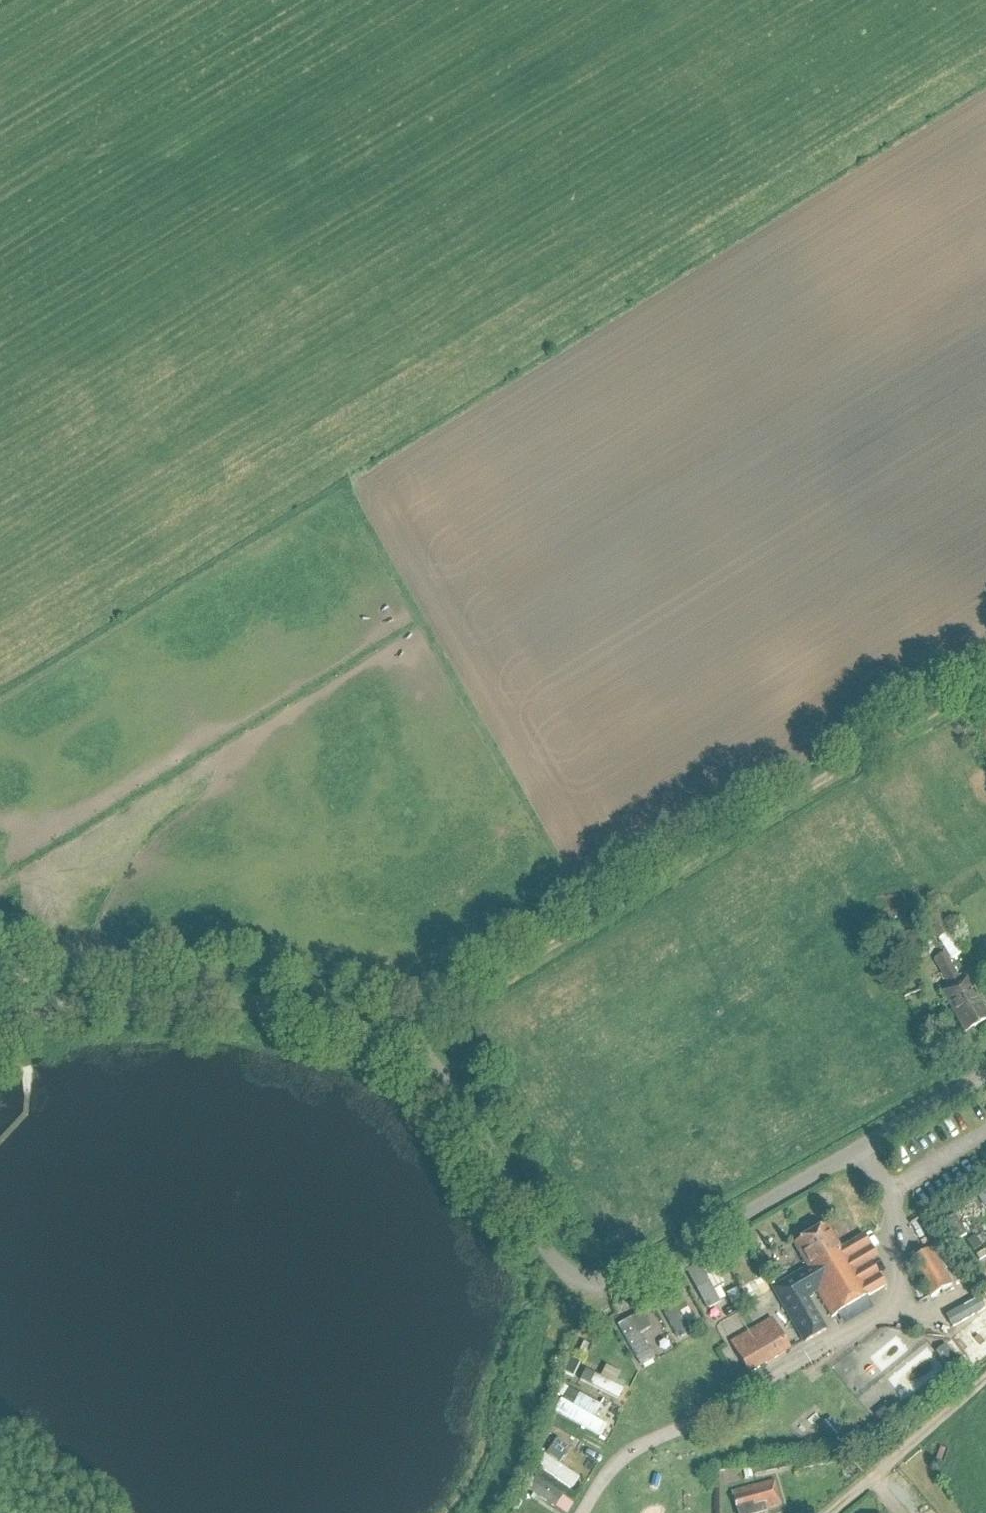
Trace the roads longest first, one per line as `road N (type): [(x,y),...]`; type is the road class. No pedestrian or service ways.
road 1 (unclassified): [(985,1076),(647,1270),(591,1285),(545,1251),(444,1081),(396,1039),(325,1015),(249,1003),(52,1009),(30,995),(0,951)]
road 2 (track): [(406,1045),(435,1019),(985,681)]
road 3 (track): [(583,1282),(488,1512)]

